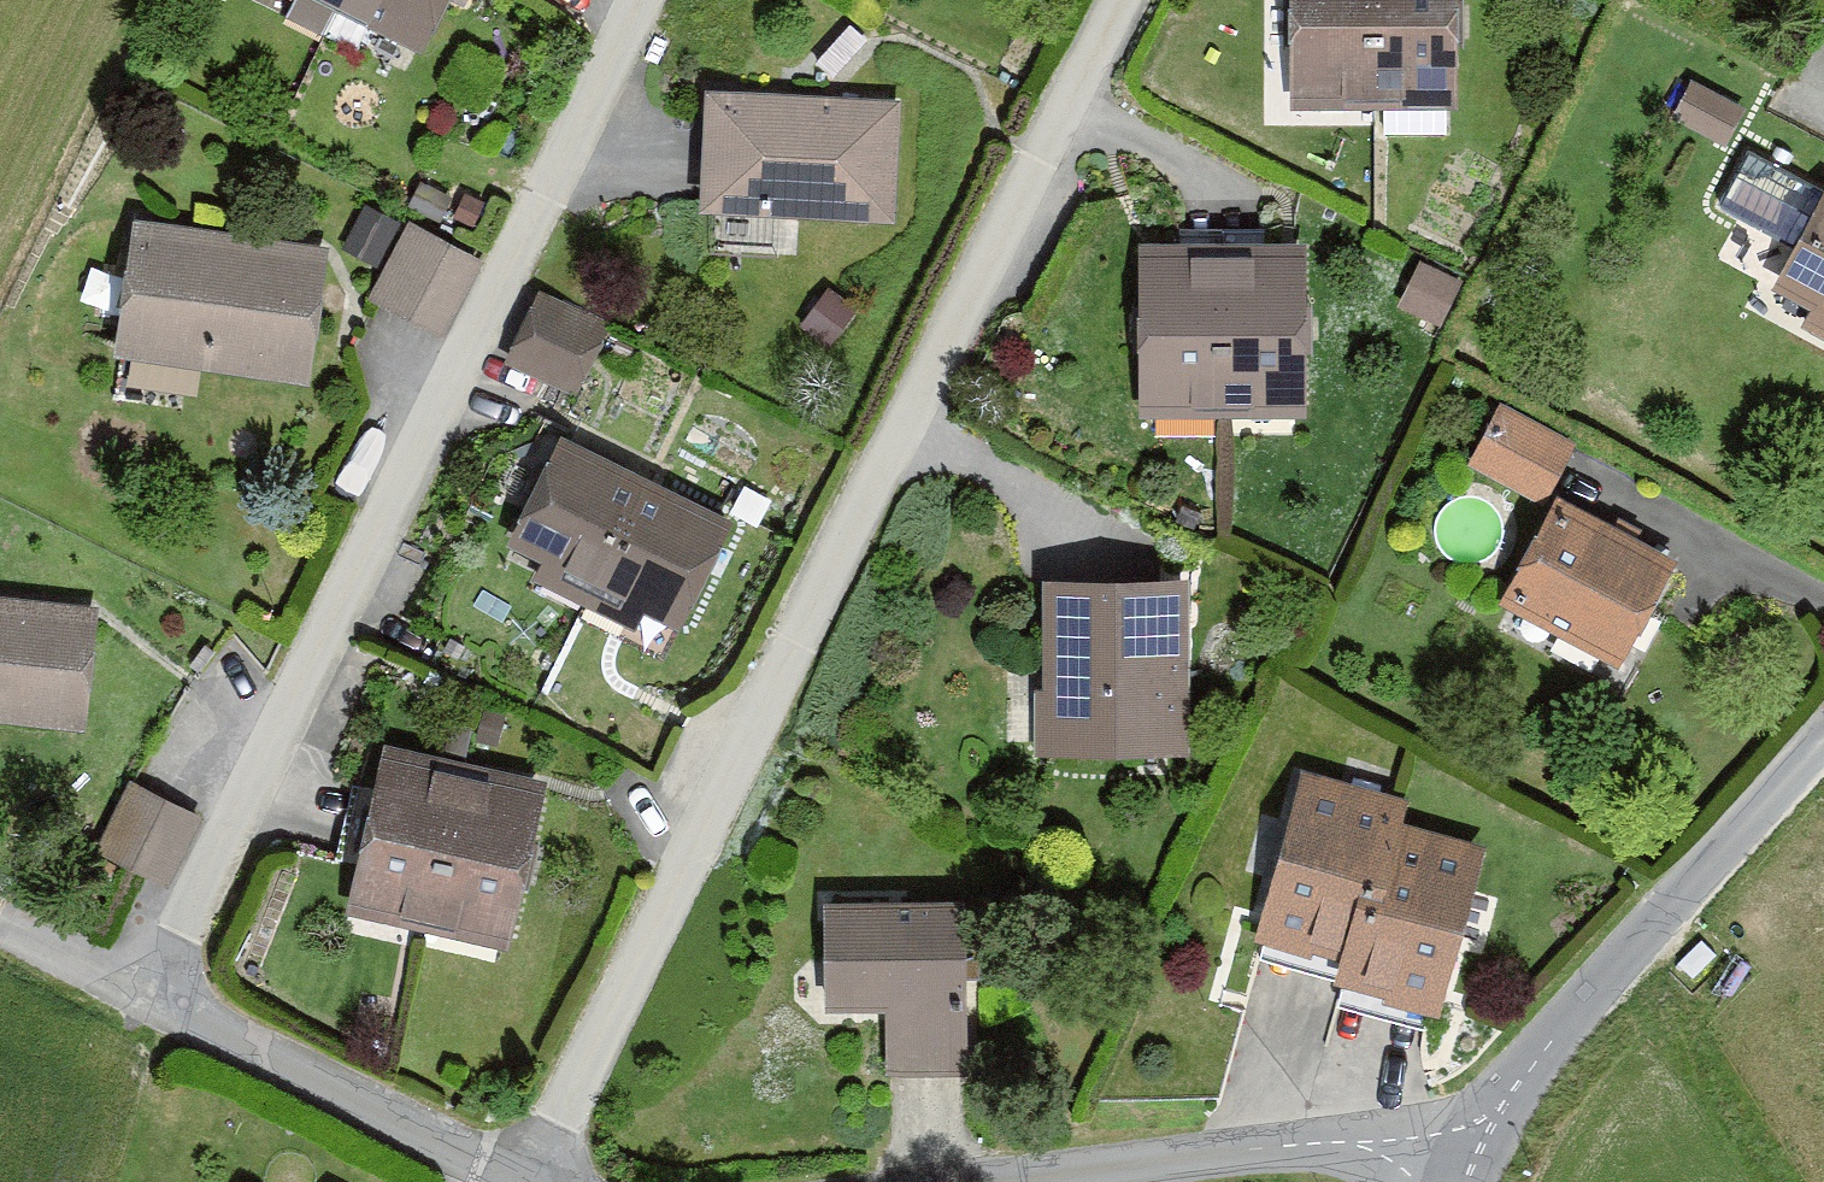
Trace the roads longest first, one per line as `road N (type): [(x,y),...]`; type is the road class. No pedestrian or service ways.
road 1 (residential): [(1125,0),(532,1178)]
road 2 (residential): [(152,994),(635,0)]
road 3 (residential): [(1465,1174),(1497,1108),(1543,1048),(1823,733)]
road 4 (residential): [(1465,1174),(1369,1142),(1296,1144),(1005,1181)]
road 5 (residential): [(532,1178),(423,1133),(152,994)]
road 6 (residential): [(152,994),(0,922)]

